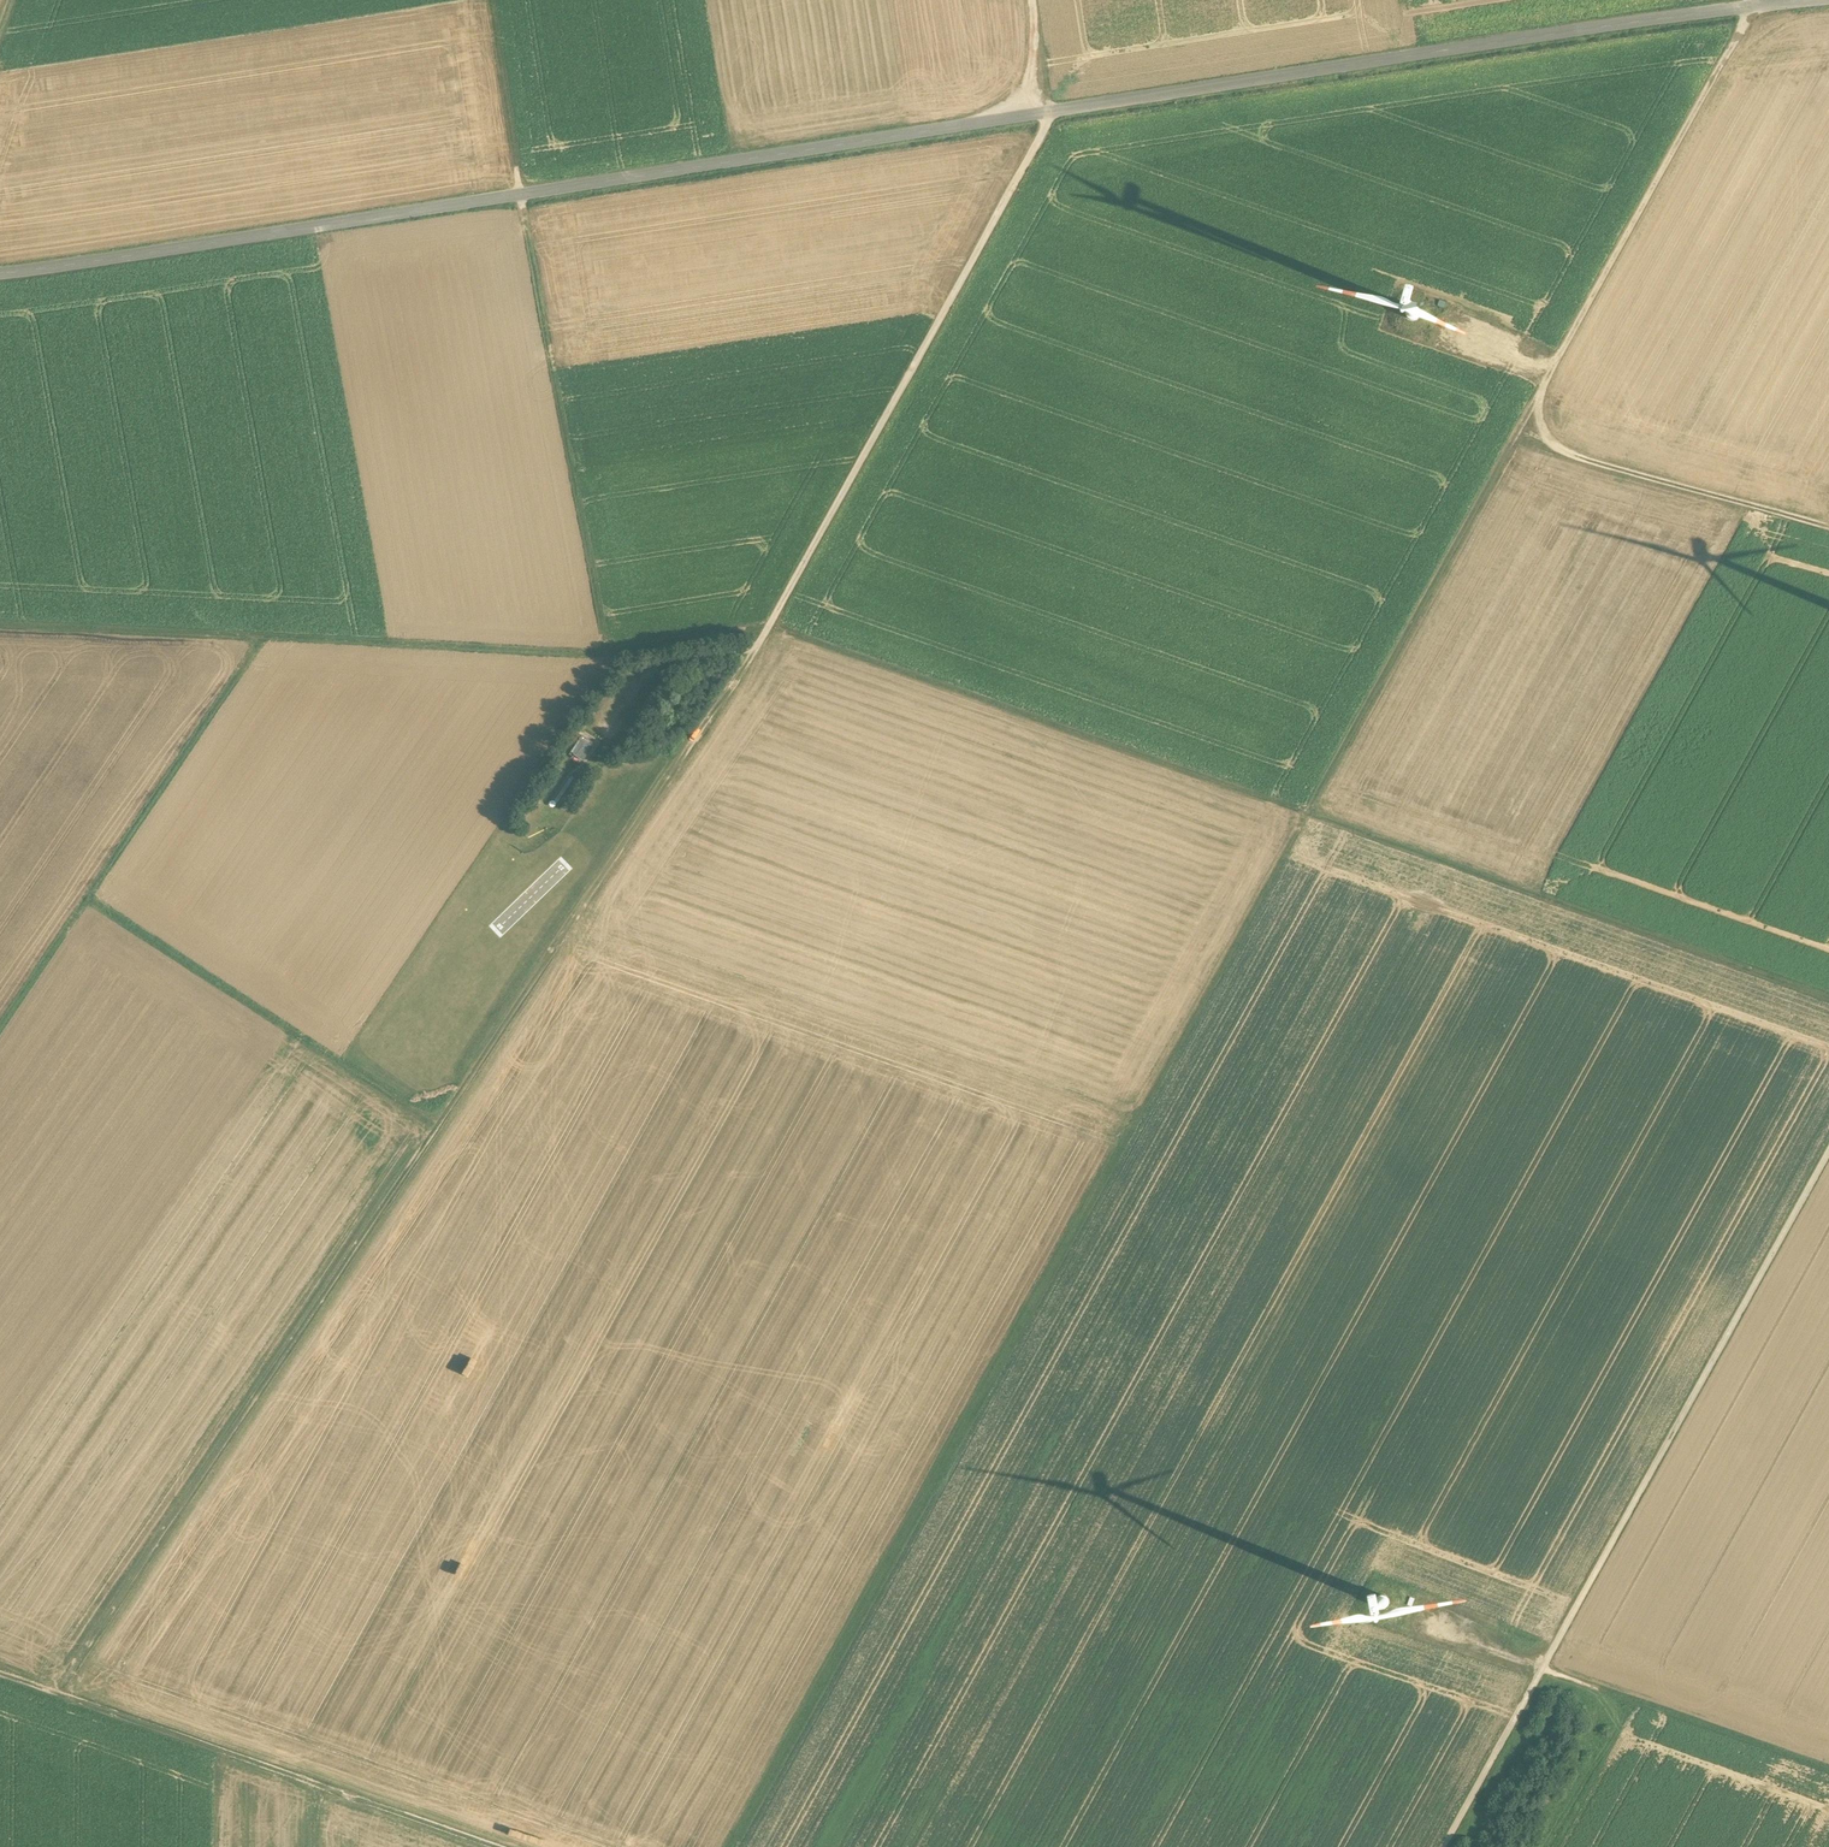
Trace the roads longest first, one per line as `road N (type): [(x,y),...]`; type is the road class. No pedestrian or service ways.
road 1 (tertiary): [(0,274),(1550,34),(1828,0)]
road 2 (track): [(57,1693),(754,651)]
road 3 (track): [(734,1846),(1310,812)]
road 4 (track): [(1444,1846),(1828,1154)]
road 5 (track): [(0,622),(582,654),(752,627),(765,632)]
road 6 (track): [(611,652),(491,0)]
road 7 (track): [(772,622),(1310,812)]
road 8 (track): [(1310,812),(1828,998)]
road 9 (track): [(496,1846),(0,1673)]
road 10 (track): [(1748,9),(1750,23),(1512,444)]
road 11 (track): [(260,637),(0,1028)]
road 12 (track): [(1310,812),(1512,444)]
road 13 (track): [(88,898),(440,1125)]
road 14 (track): [(1538,397),(1546,432),(1578,456),(1828,526)]
road 15 (track): [(1543,1669),(1828,1769)]
road 16 (track): [(1429,309),(1559,359)]

